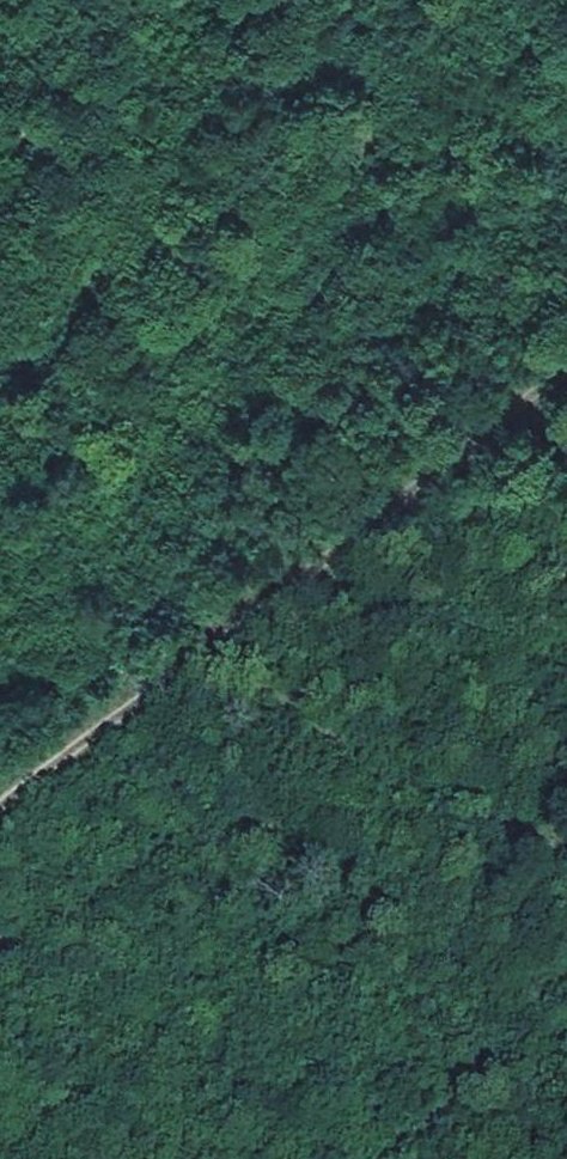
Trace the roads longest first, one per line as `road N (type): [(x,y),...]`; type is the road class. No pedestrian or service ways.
road 1 (track): [(0,761),(566,140)]
road 2 (track): [(0,804),(315,583),(566,383)]
road 3 (track): [(446,479),(340,383)]

